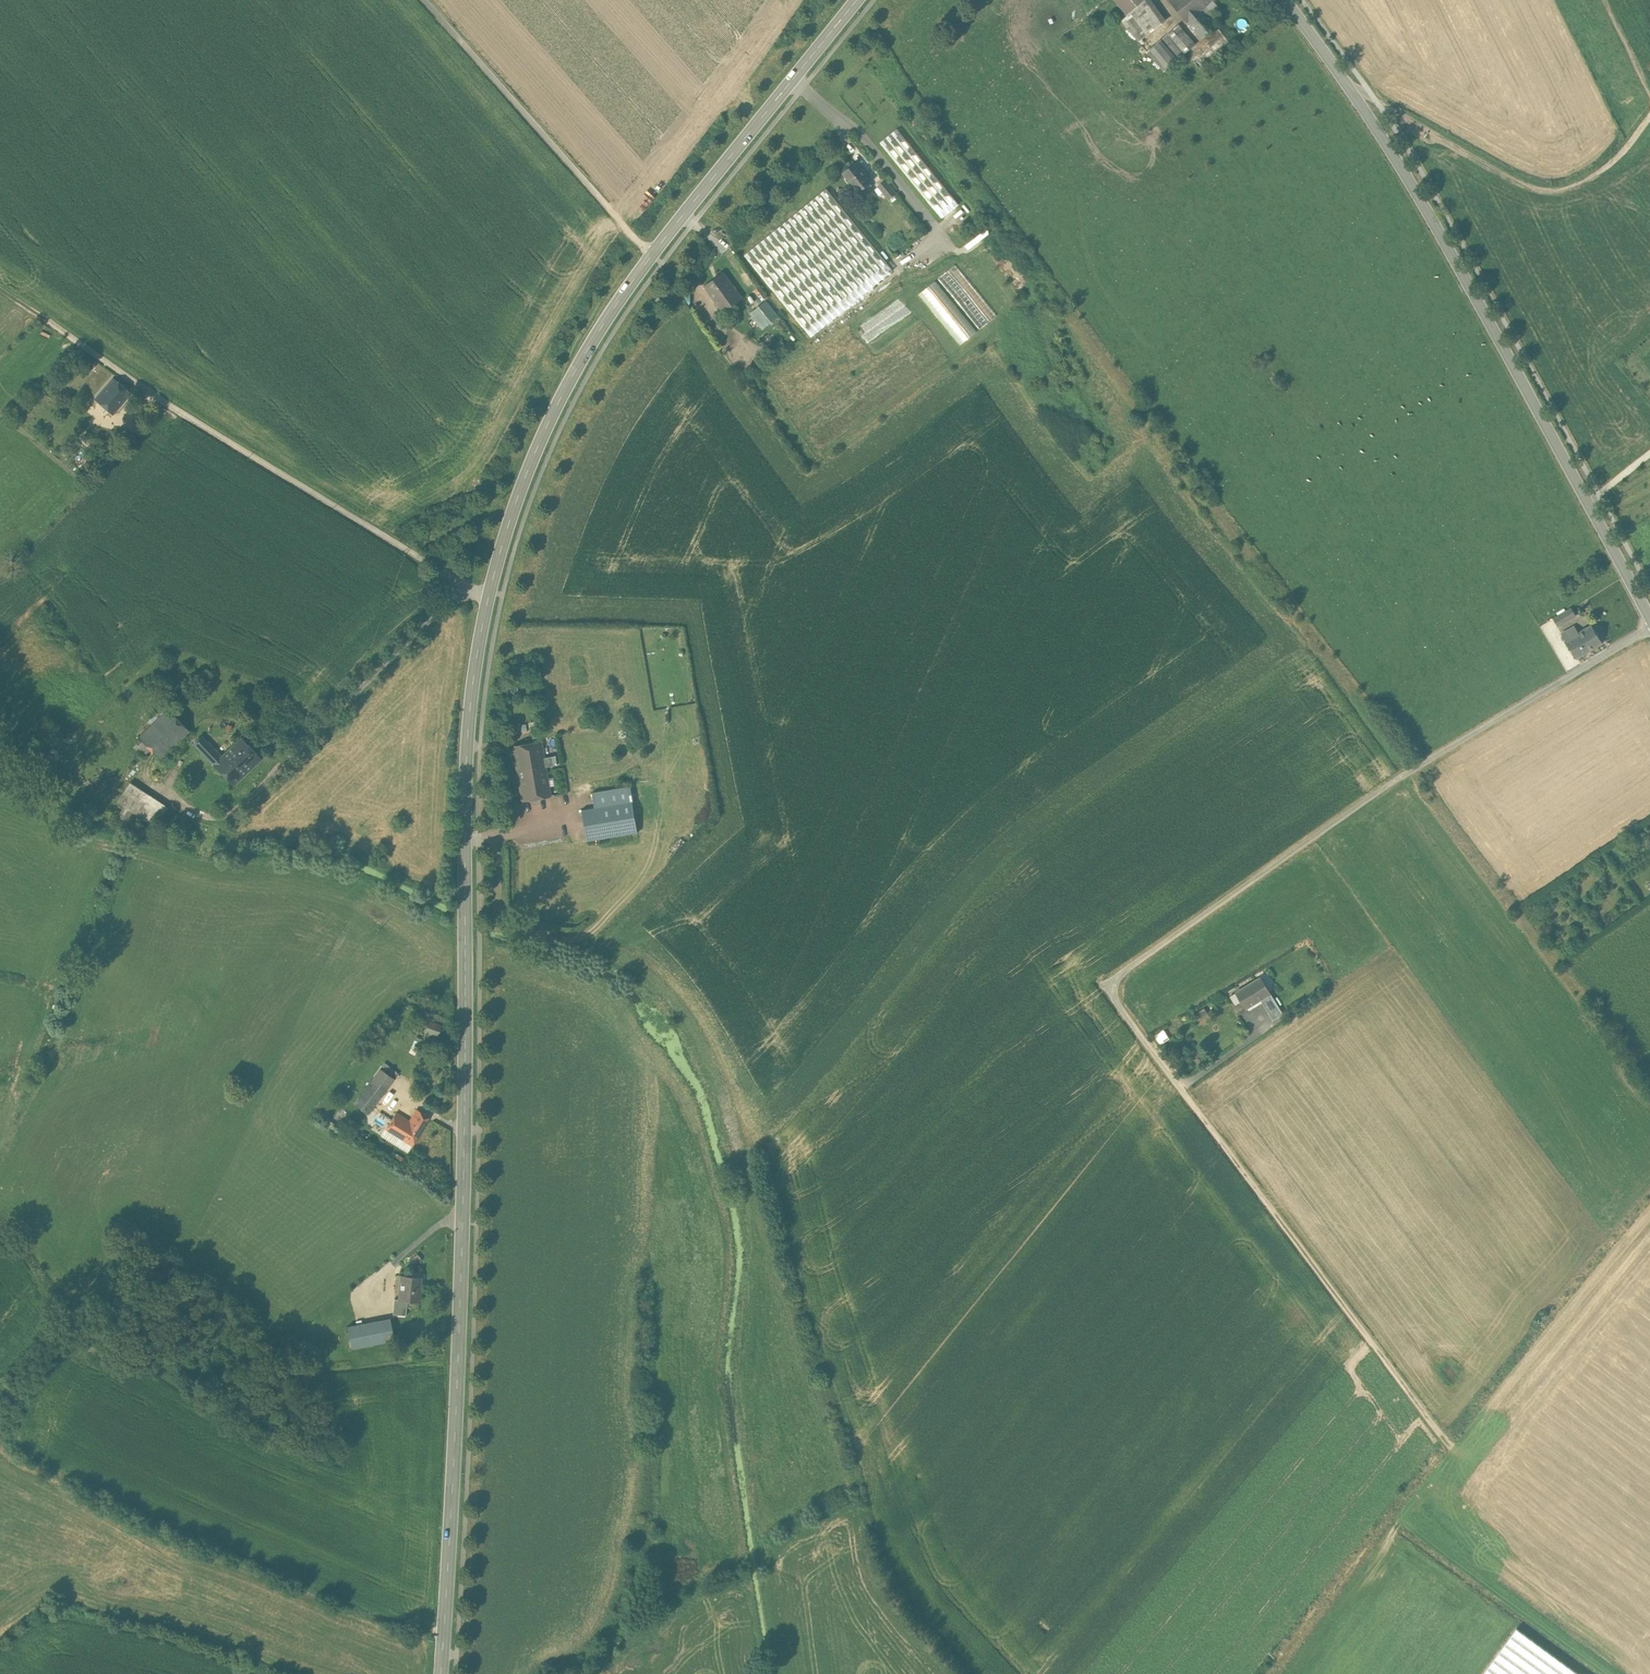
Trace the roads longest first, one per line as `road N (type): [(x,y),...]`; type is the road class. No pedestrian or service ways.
road 1 (secondary): [(859,0),(607,321),(557,405),(503,548),(470,740),(462,1284),(444,1673)]
road 2 (tertiary): [(1289,0),(1417,196),(1649,616)]
road 3 (track): [(1382,106),(1550,191),(1620,156),(1649,115)]

